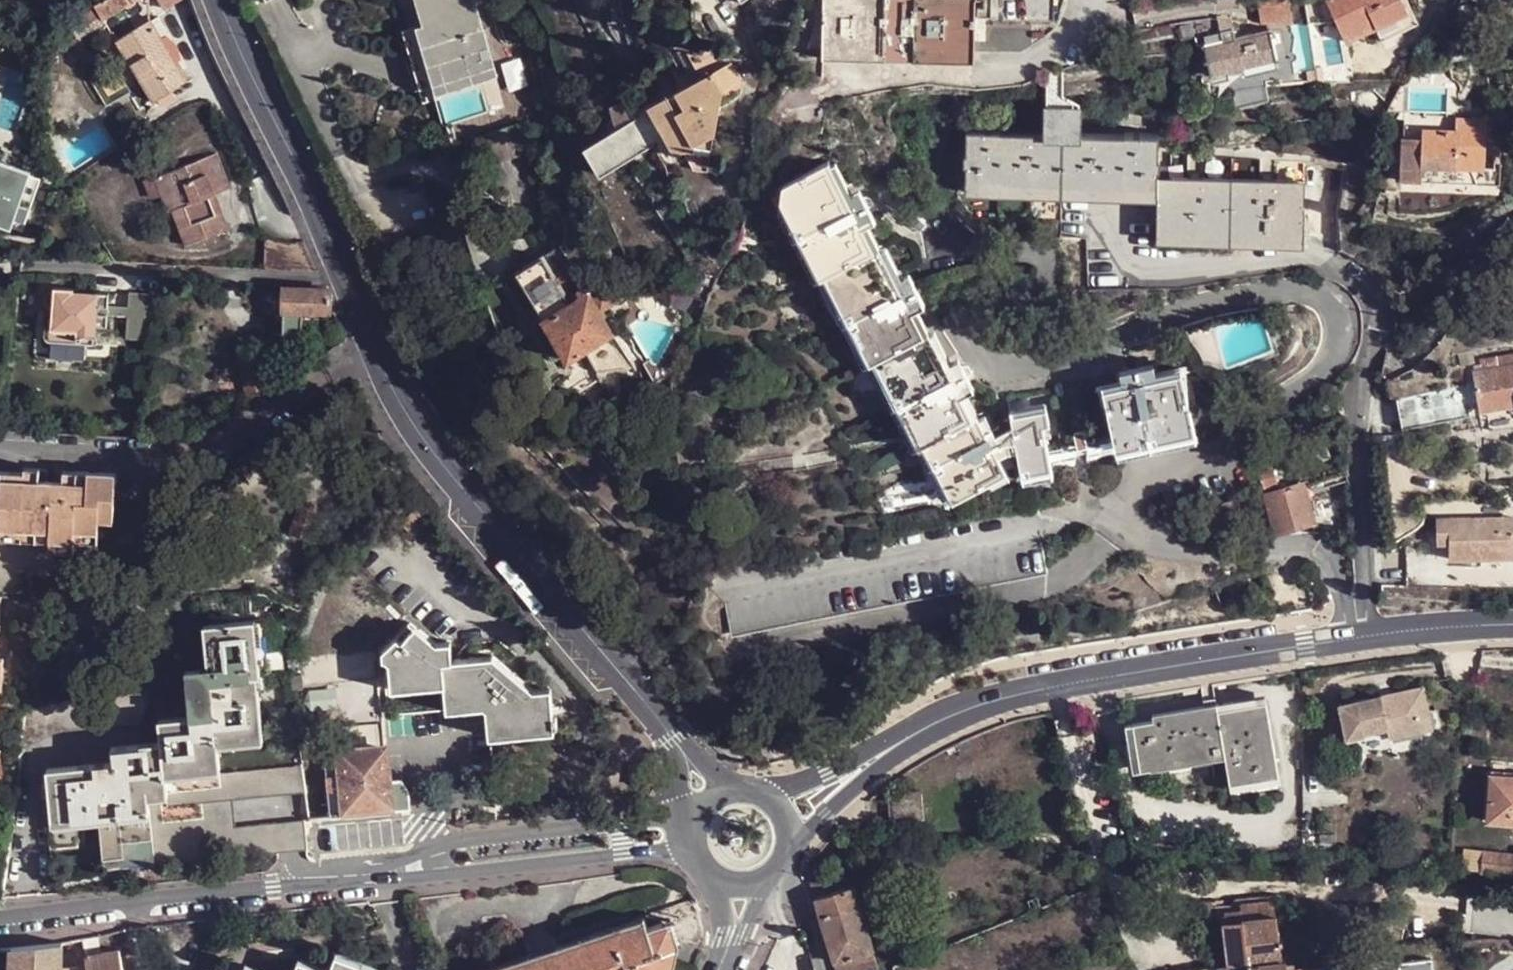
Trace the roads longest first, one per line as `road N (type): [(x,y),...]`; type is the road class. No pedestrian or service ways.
road 1 (tertiary): [(673,737),(410,421),(221,0)]
road 2 (tertiary): [(1374,634),(1010,696),(910,736)]
road 3 (residential): [(0,914),(377,872)]
road 4 (residential): [(696,819),(659,816),(491,836),(431,847),(377,872)]
road 5 (residential): [(377,872),(445,875),(694,849)]
road 6 (residential): [(1374,634),(1358,415),(1374,341)]
road 7 (tertiary): [(786,855),(910,736)]
road 8 (tertiary): [(910,736),(825,775),(760,792)]
road 9 (tertiary): [(1512,622),(1374,634)]

